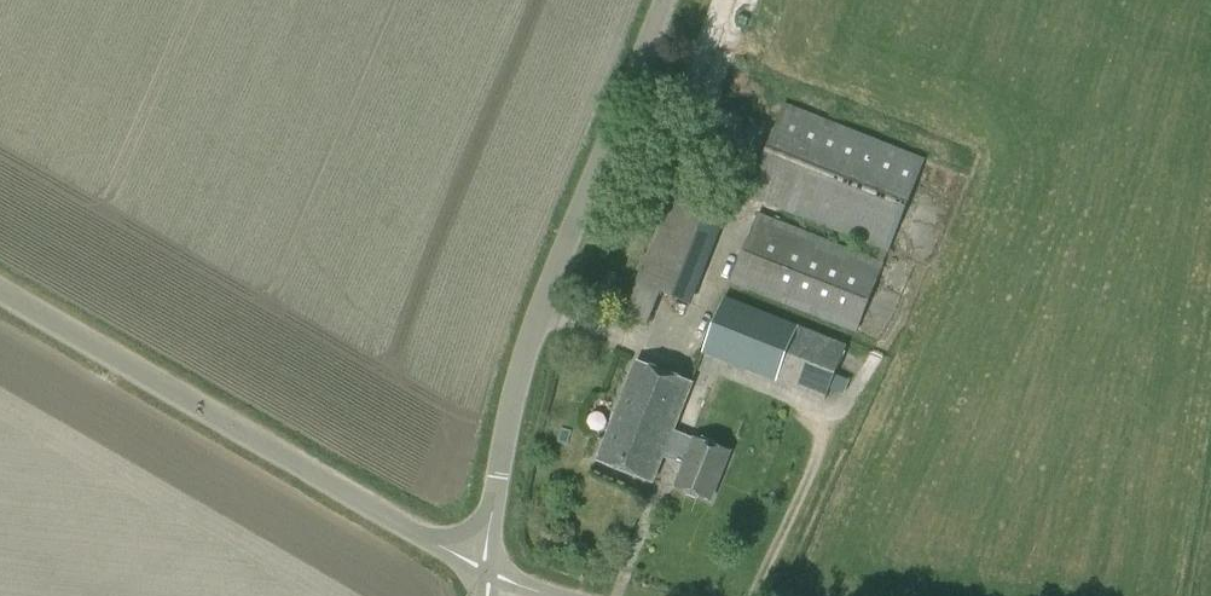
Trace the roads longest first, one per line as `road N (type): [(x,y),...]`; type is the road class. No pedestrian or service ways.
road 1 (unclassified): [(489,571),(509,416),(530,340),(664,0)]
road 2 (unclassified): [(489,571),(0,292)]

